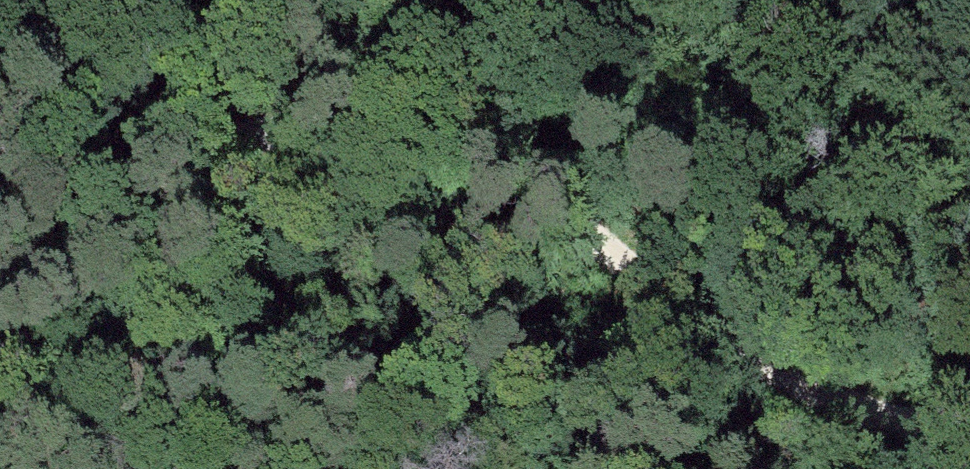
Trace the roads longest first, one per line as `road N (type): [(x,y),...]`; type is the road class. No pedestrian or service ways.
road 1 (track): [(969,434),(849,407),(677,309),(544,192),(414,133),(271,126),(182,155),(0,324)]
road 2 (track): [(271,126),(378,50),(518,17),(883,79),(969,51)]

